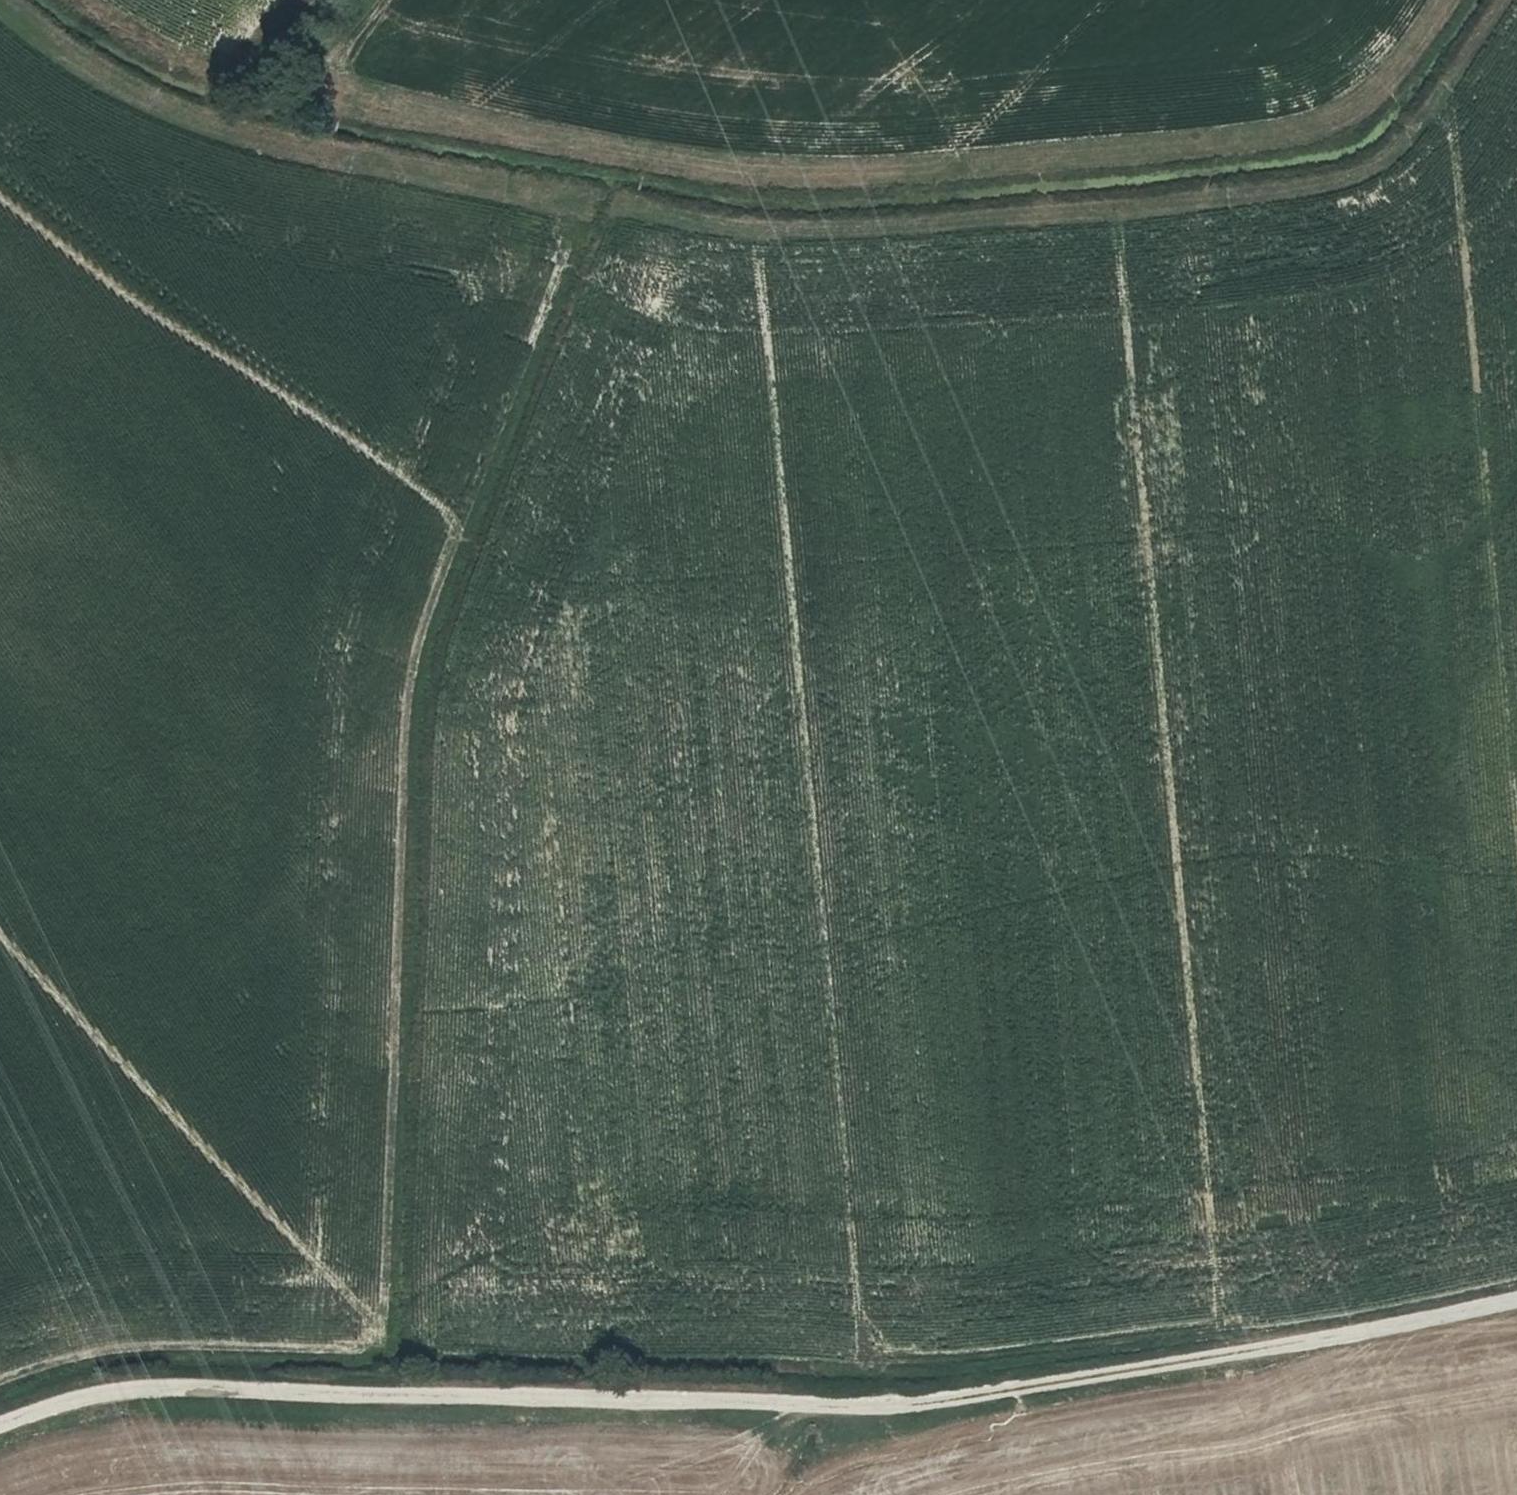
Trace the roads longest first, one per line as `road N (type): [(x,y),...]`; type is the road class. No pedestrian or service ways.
road 1 (track): [(0,1433),(73,1405),(143,1397),(770,1404),(868,1414),(1516,1304)]

